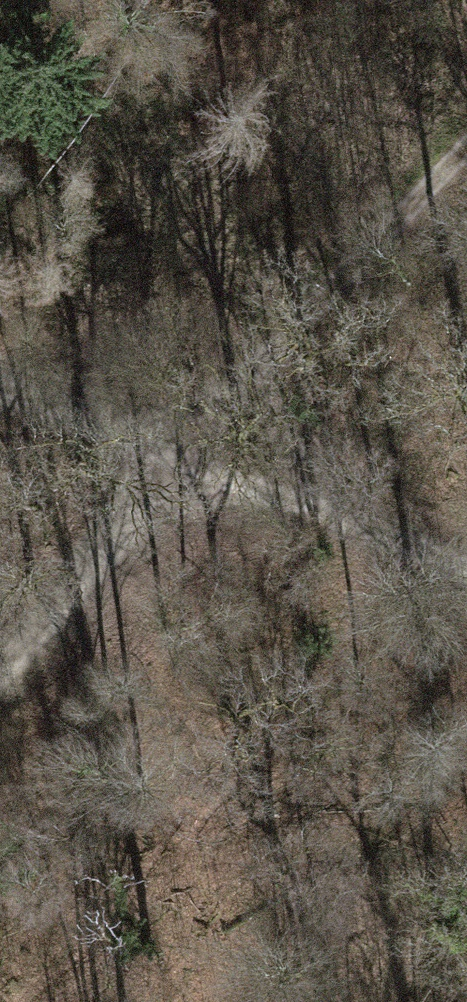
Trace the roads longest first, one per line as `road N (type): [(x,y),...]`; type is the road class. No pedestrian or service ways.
road 1 (track): [(466,145),(161,466),(0,664)]
road 2 (track): [(466,575),(161,466),(0,398)]

